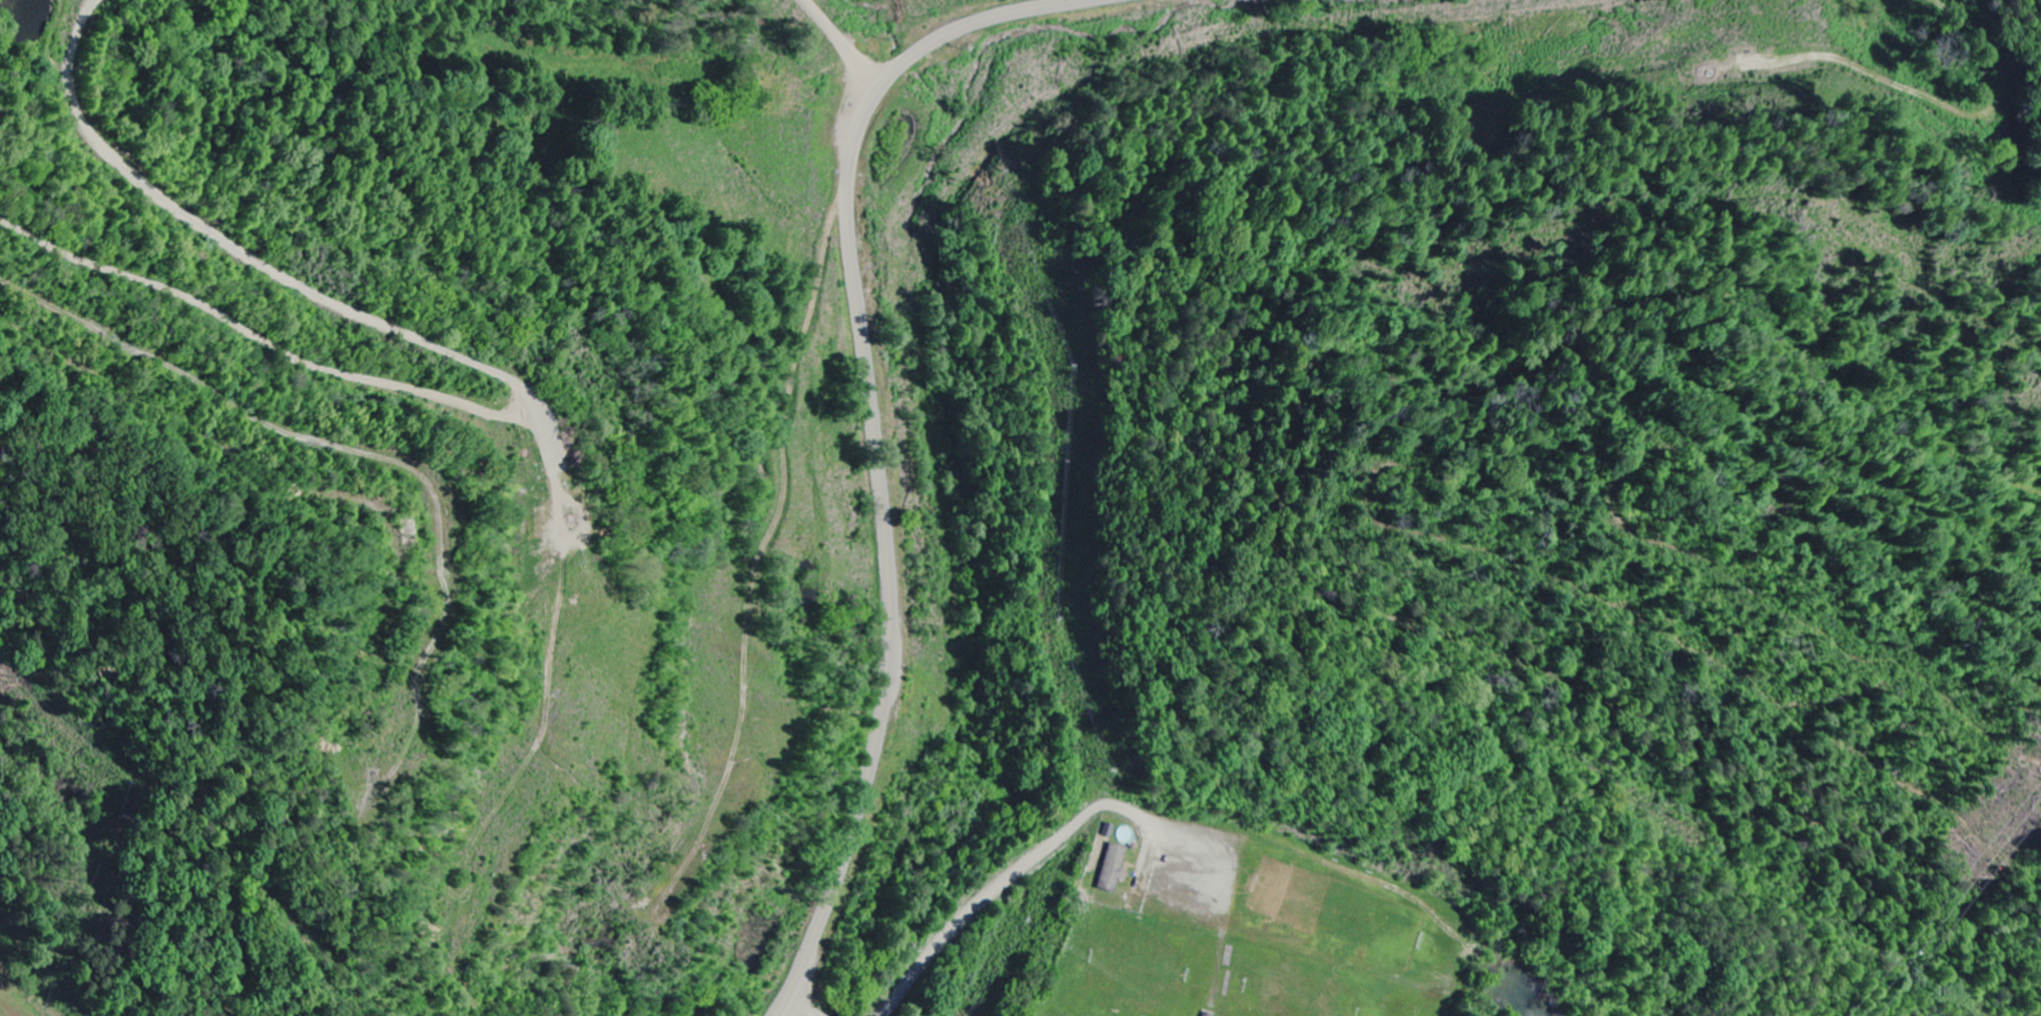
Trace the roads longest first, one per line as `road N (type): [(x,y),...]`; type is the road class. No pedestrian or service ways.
road 1 (secondary): [(775,1015),(843,864),(887,680),(884,510),(849,211),(859,131),(887,81),(939,40),(1001,16),(1084,0)]

